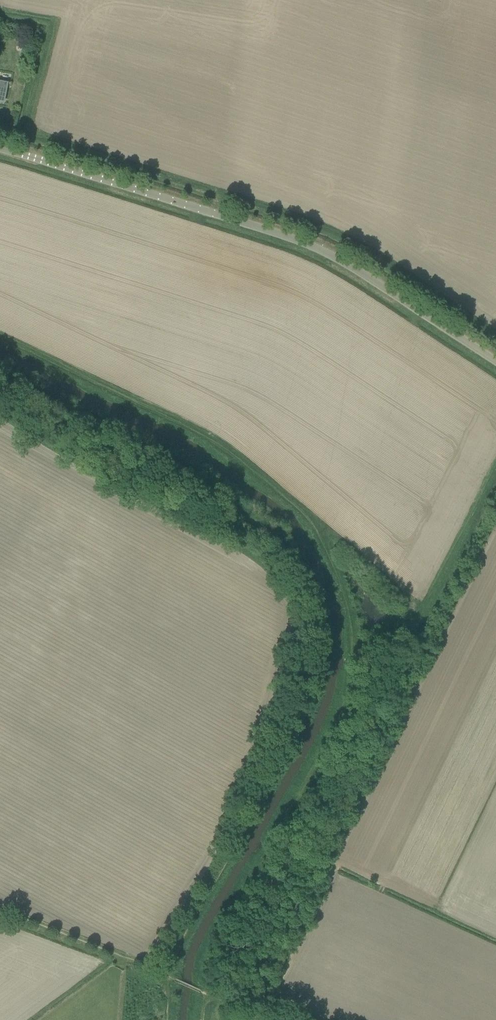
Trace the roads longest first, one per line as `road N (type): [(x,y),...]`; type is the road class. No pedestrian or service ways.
road 1 (unclassified): [(495,359),(275,230),(0,149)]
road 2 (track): [(173,979),(0,910)]

